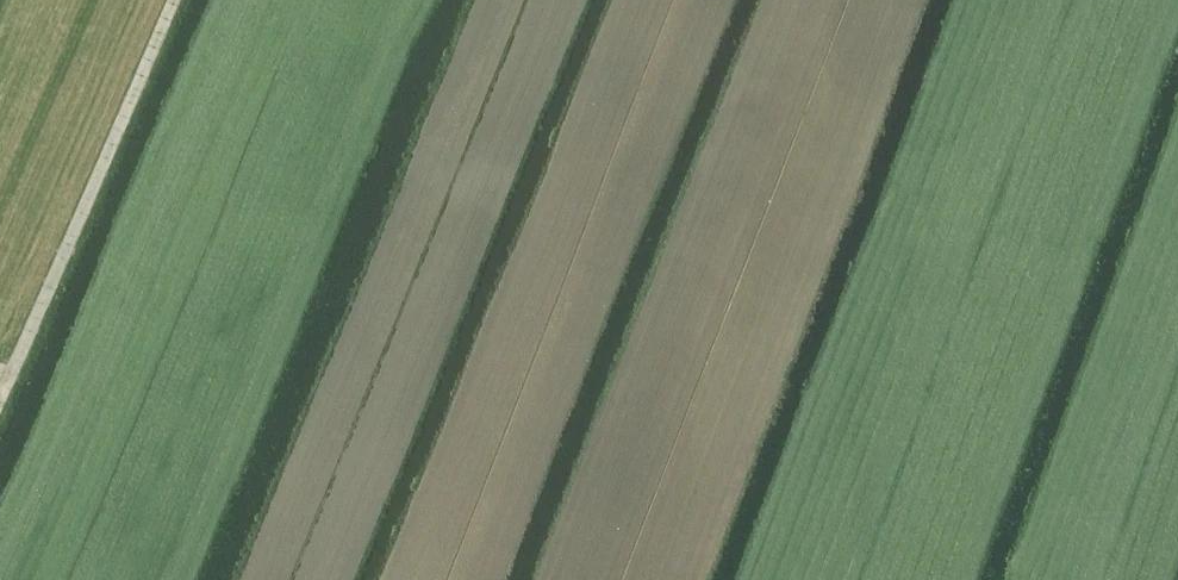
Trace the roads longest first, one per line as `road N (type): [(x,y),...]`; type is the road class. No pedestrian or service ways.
road 1 (track): [(169,0),(0,394)]
road 2 (track): [(1026,579),(1177,194)]

